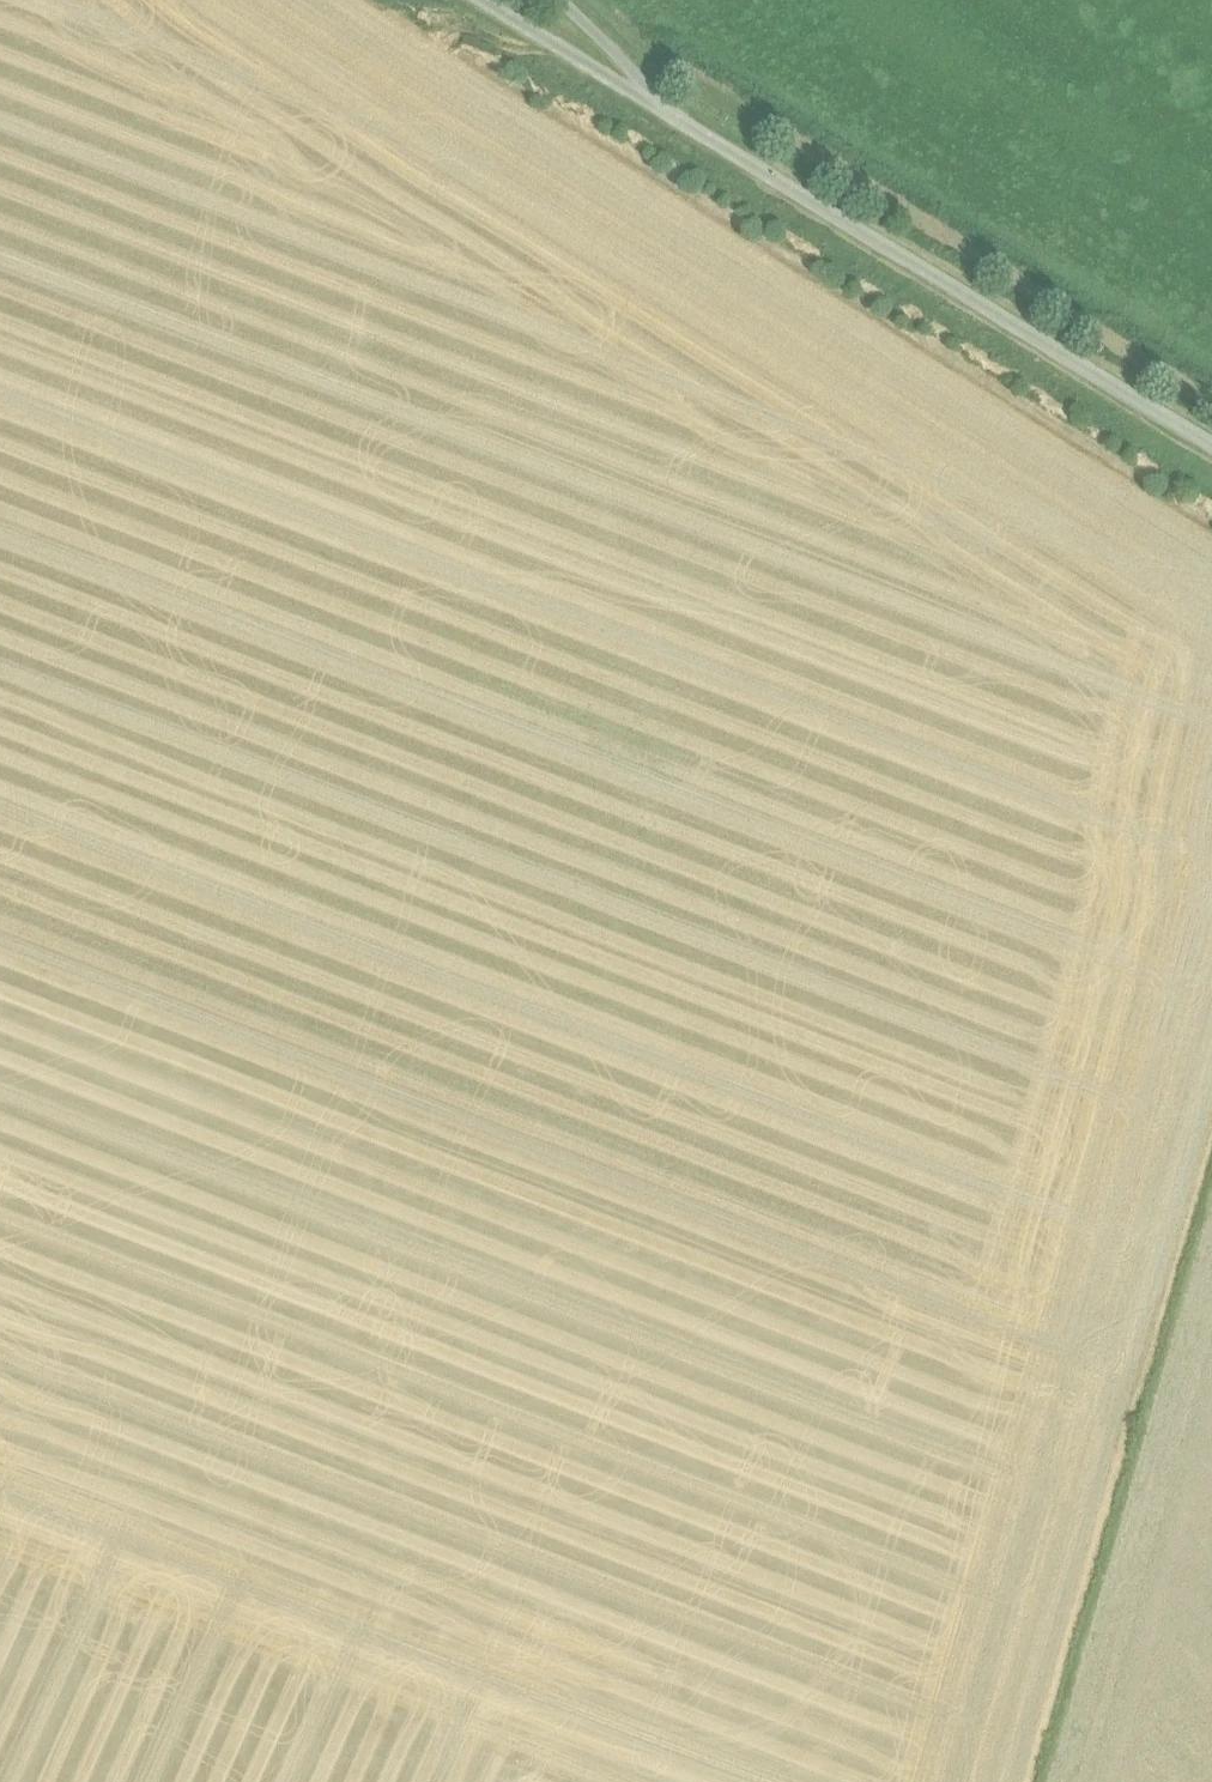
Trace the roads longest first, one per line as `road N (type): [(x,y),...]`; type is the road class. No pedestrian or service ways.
road 1 (unclassified): [(1211,446),(668,113)]
road 2 (unclassified): [(668,113),(477,0)]
road 3 (unclassified): [(668,113),(556,0)]

